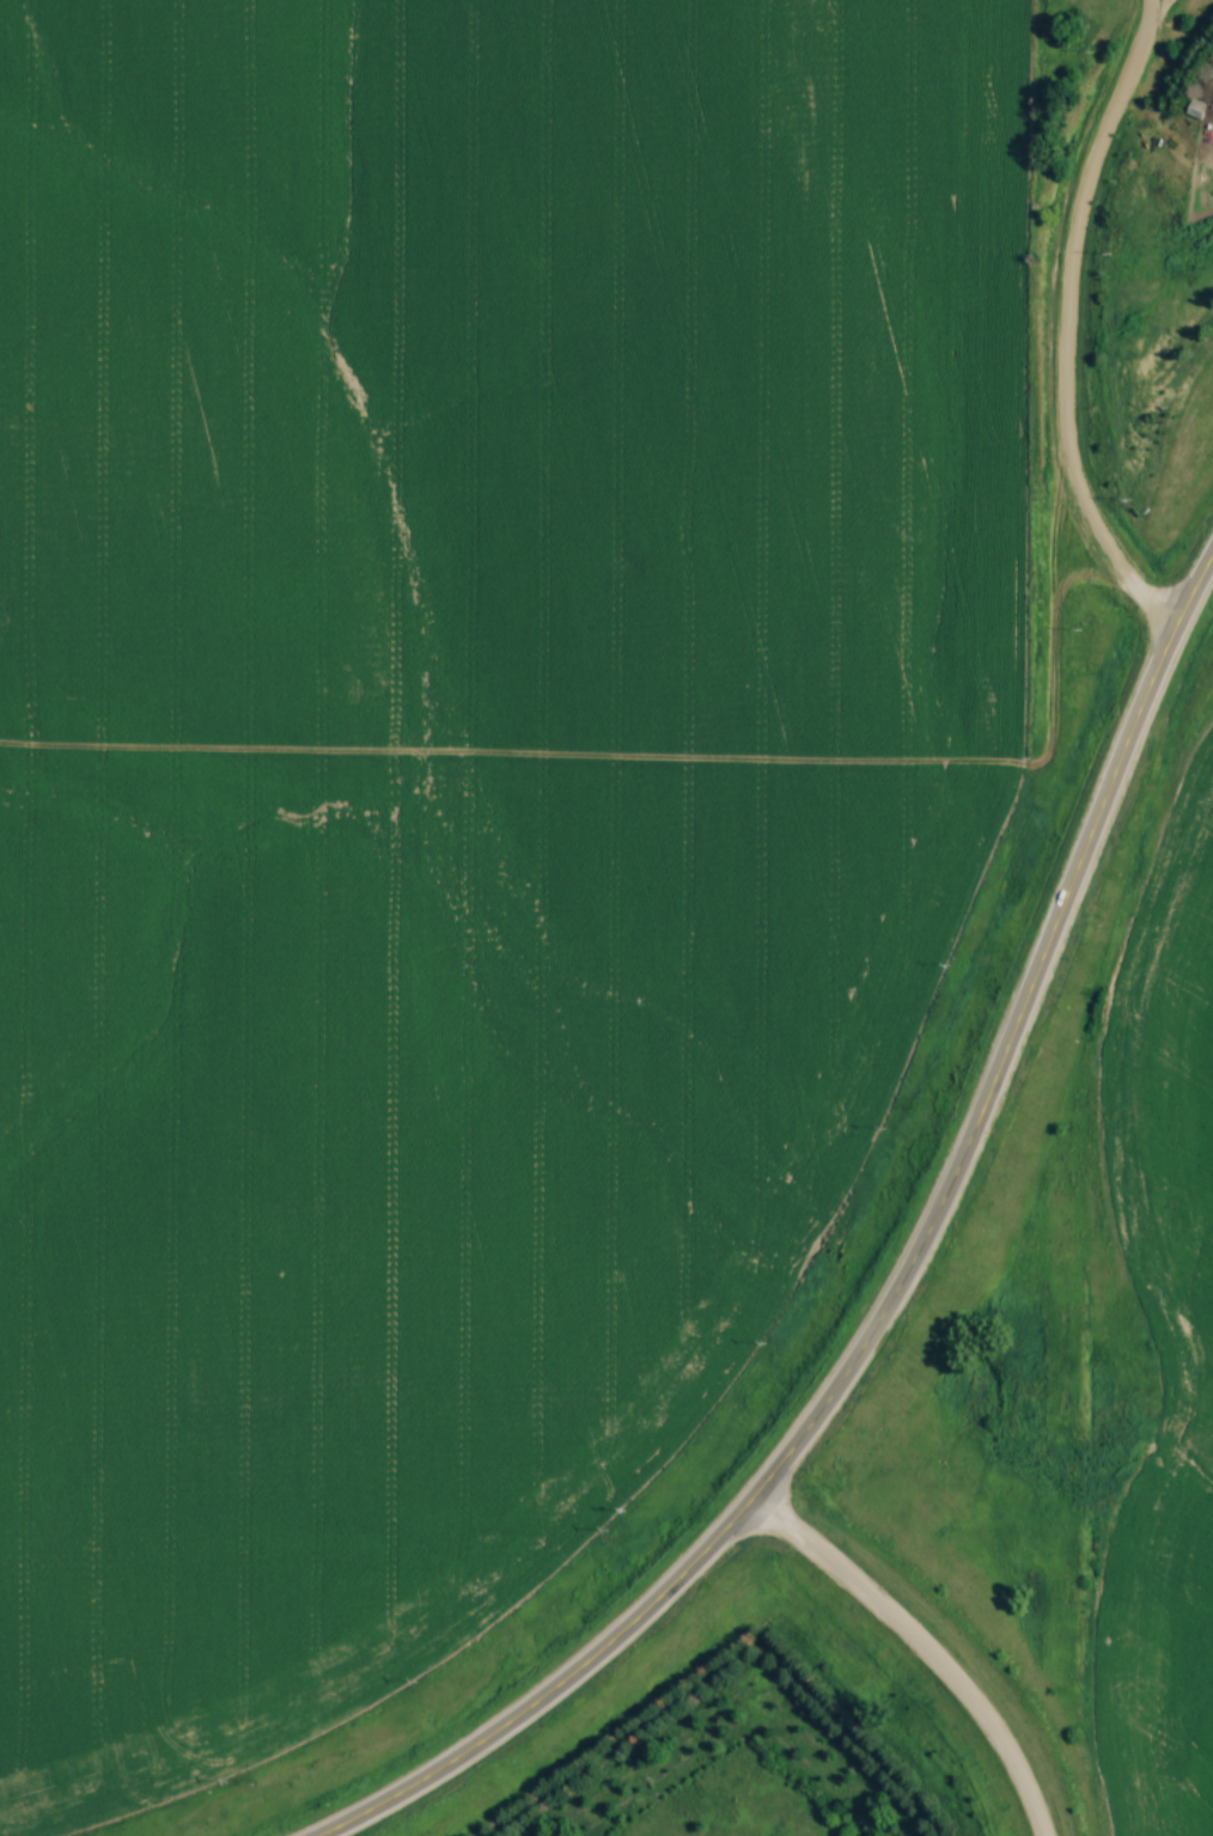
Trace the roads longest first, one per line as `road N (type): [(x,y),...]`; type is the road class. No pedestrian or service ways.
road 1 (secondary): [(343,1835),(465,1763),(751,1507),(841,1370),(952,1171),(1140,708),(1212,573)]
road 2 (tertiary): [(1180,636),(1141,606),(1095,539),(1078,504),(1066,433),(1073,233),(1087,178),(1156,37),(1148,0)]
road 3 (tertiary): [(1036,1835),(1014,1779),(971,1710),(908,1640),(751,1507)]

